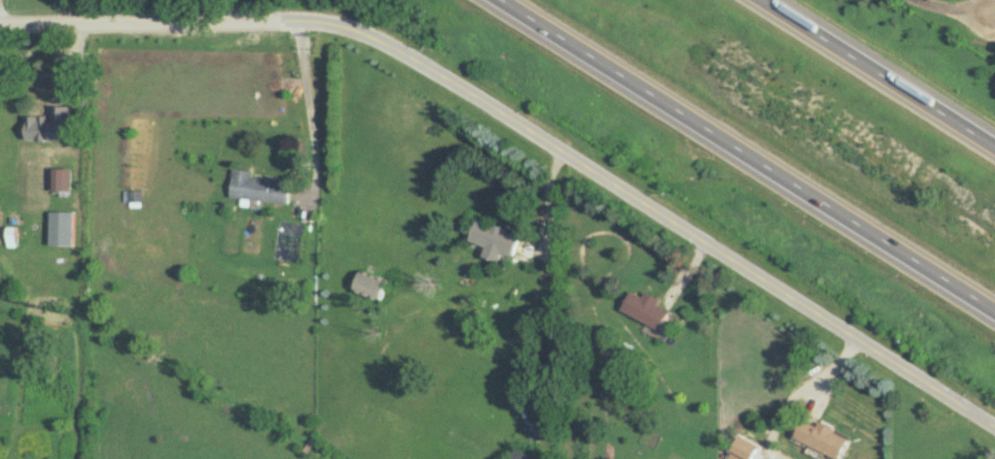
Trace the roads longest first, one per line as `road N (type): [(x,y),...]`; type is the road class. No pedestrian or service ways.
road 1 (residential): [(994,422),(376,32),(335,17),(278,13)]
road 2 (motorway): [(498,0),(994,310)]
road 3 (residential): [(278,13),(0,20)]
road 4 (motorway): [(994,147),(765,0)]

